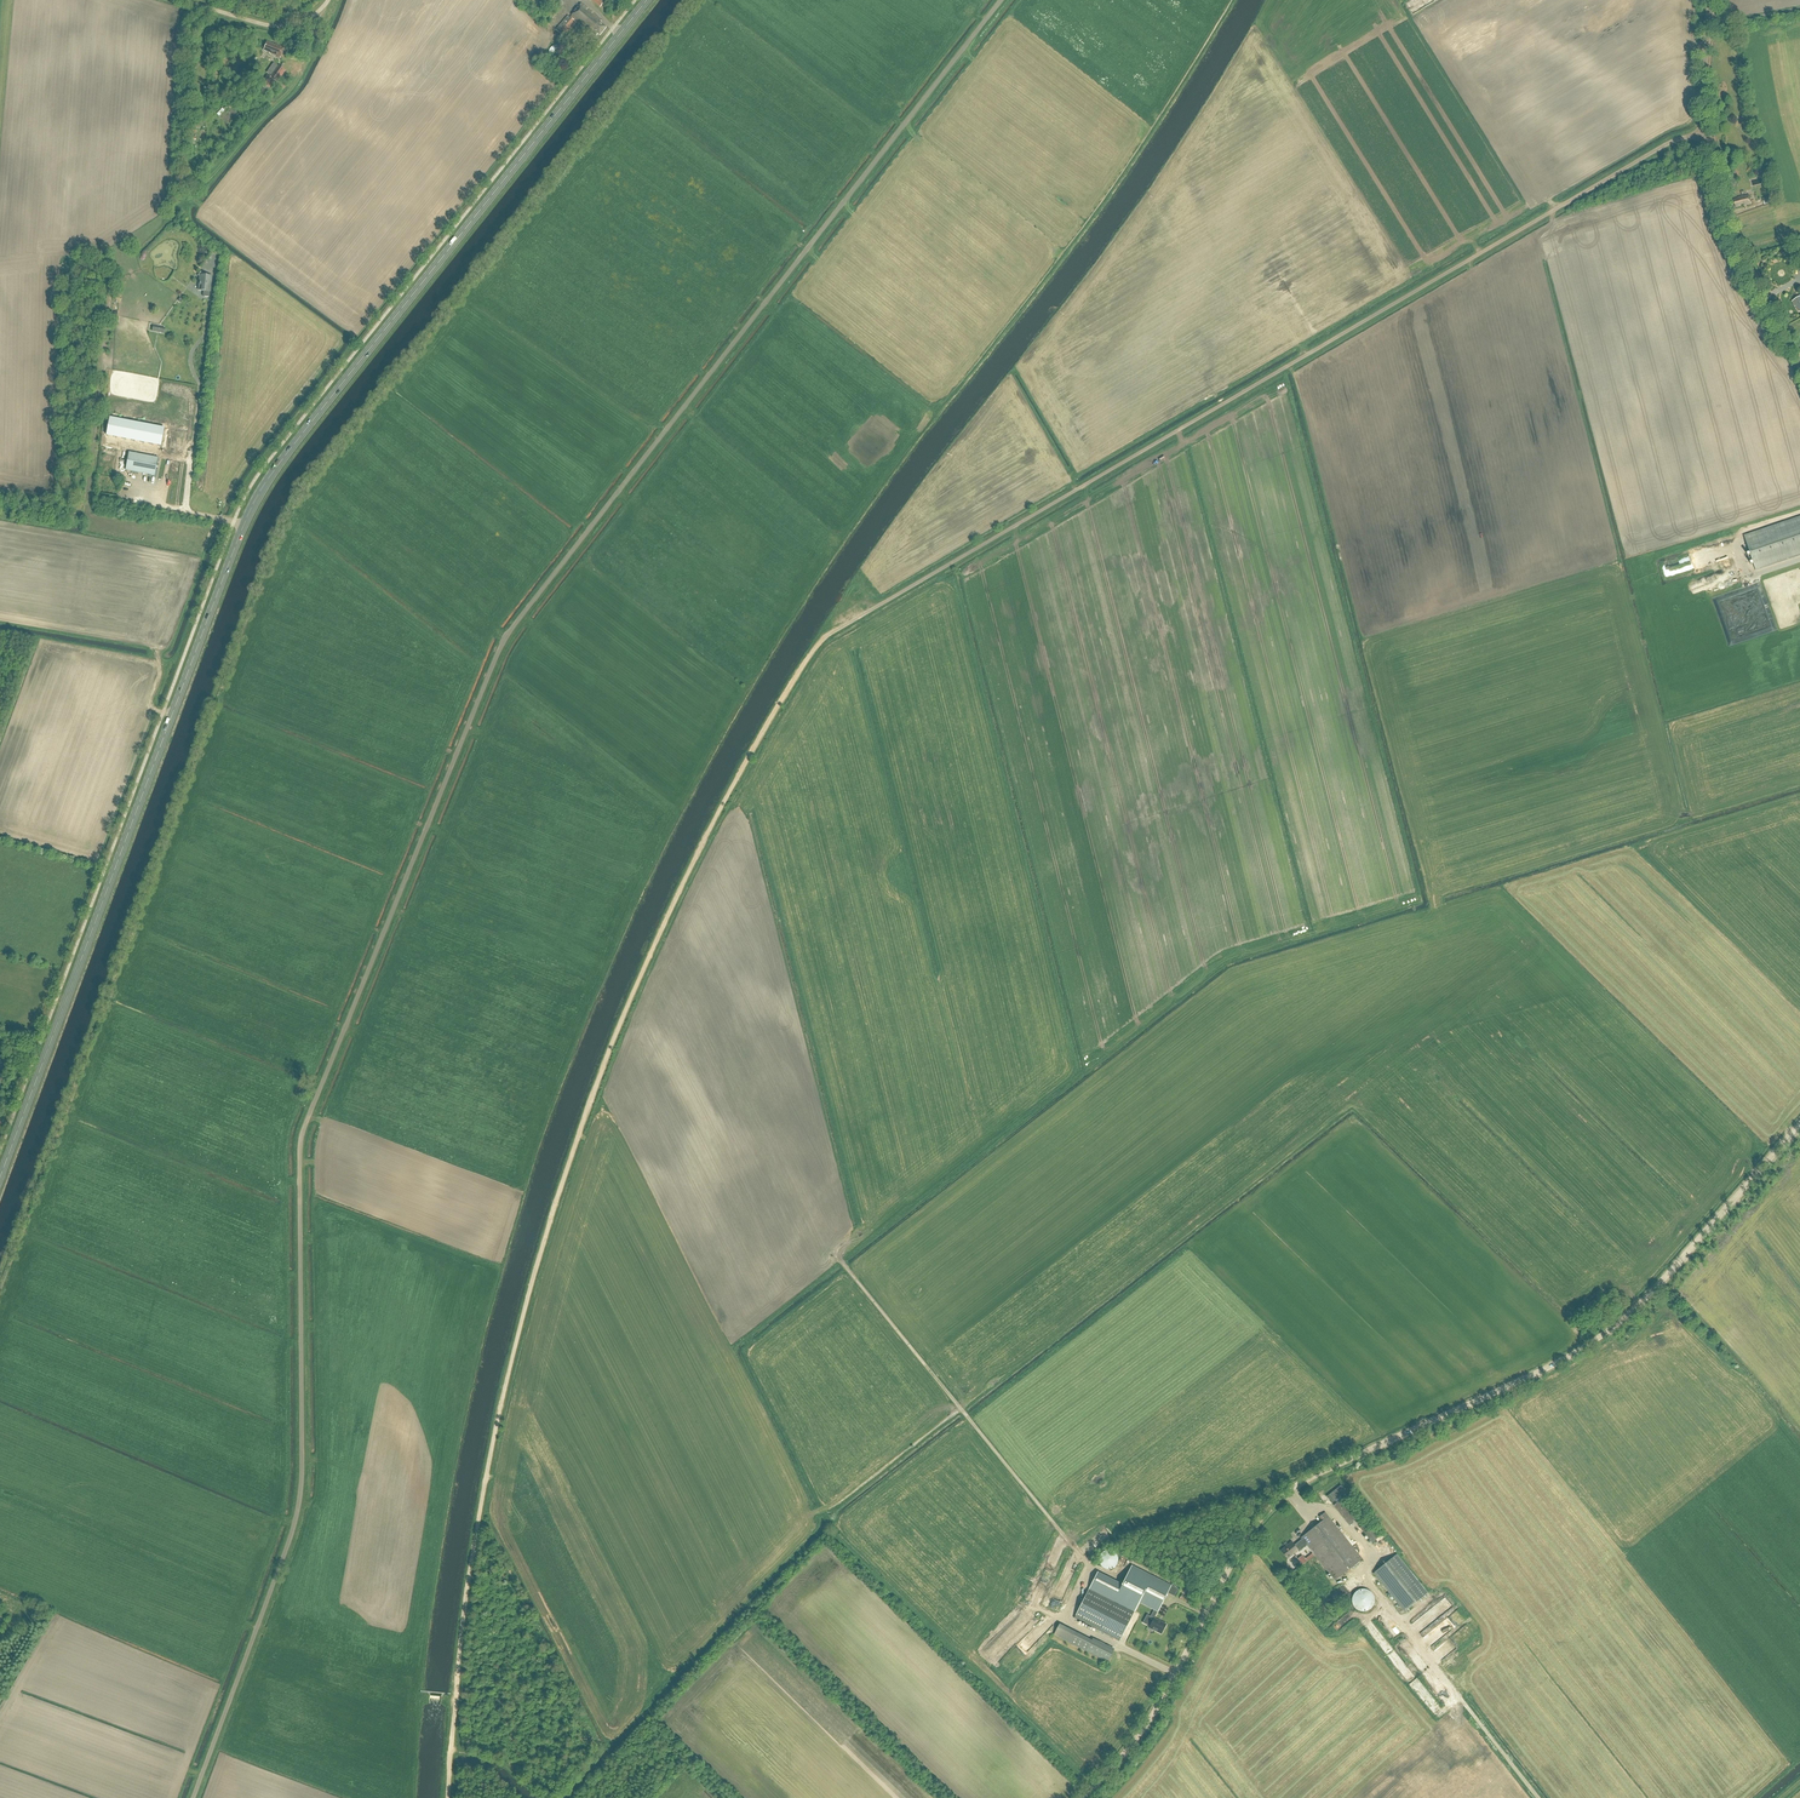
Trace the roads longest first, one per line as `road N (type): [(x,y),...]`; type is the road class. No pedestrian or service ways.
road 1 (unclassified): [(194,1797),(297,1509),(301,1140),(494,662),(1001,0)]
road 2 (track): [(691,0),(288,508),(0,1276)]
road 3 (primary): [(0,1175),(260,491),(646,0)]
road 4 (track): [(448,1797),(487,1477),(575,1146),(682,880),(820,642)]
road 5 (unclassified): [(820,642),(1673,141),(1706,132)]
road 6 (unclassified): [(1081,1797),(1146,1724),(1241,1545),(1283,1494),(1554,1365),(1615,1326),(1799,1124)]
road 7 (tertiary): [(1799,365),(1726,227),(1706,132)]
road 8 (unclassified): [(182,0),(276,26),(311,16),(328,0)]
road 9 (tertiary): [(1706,132),(1711,0)]

